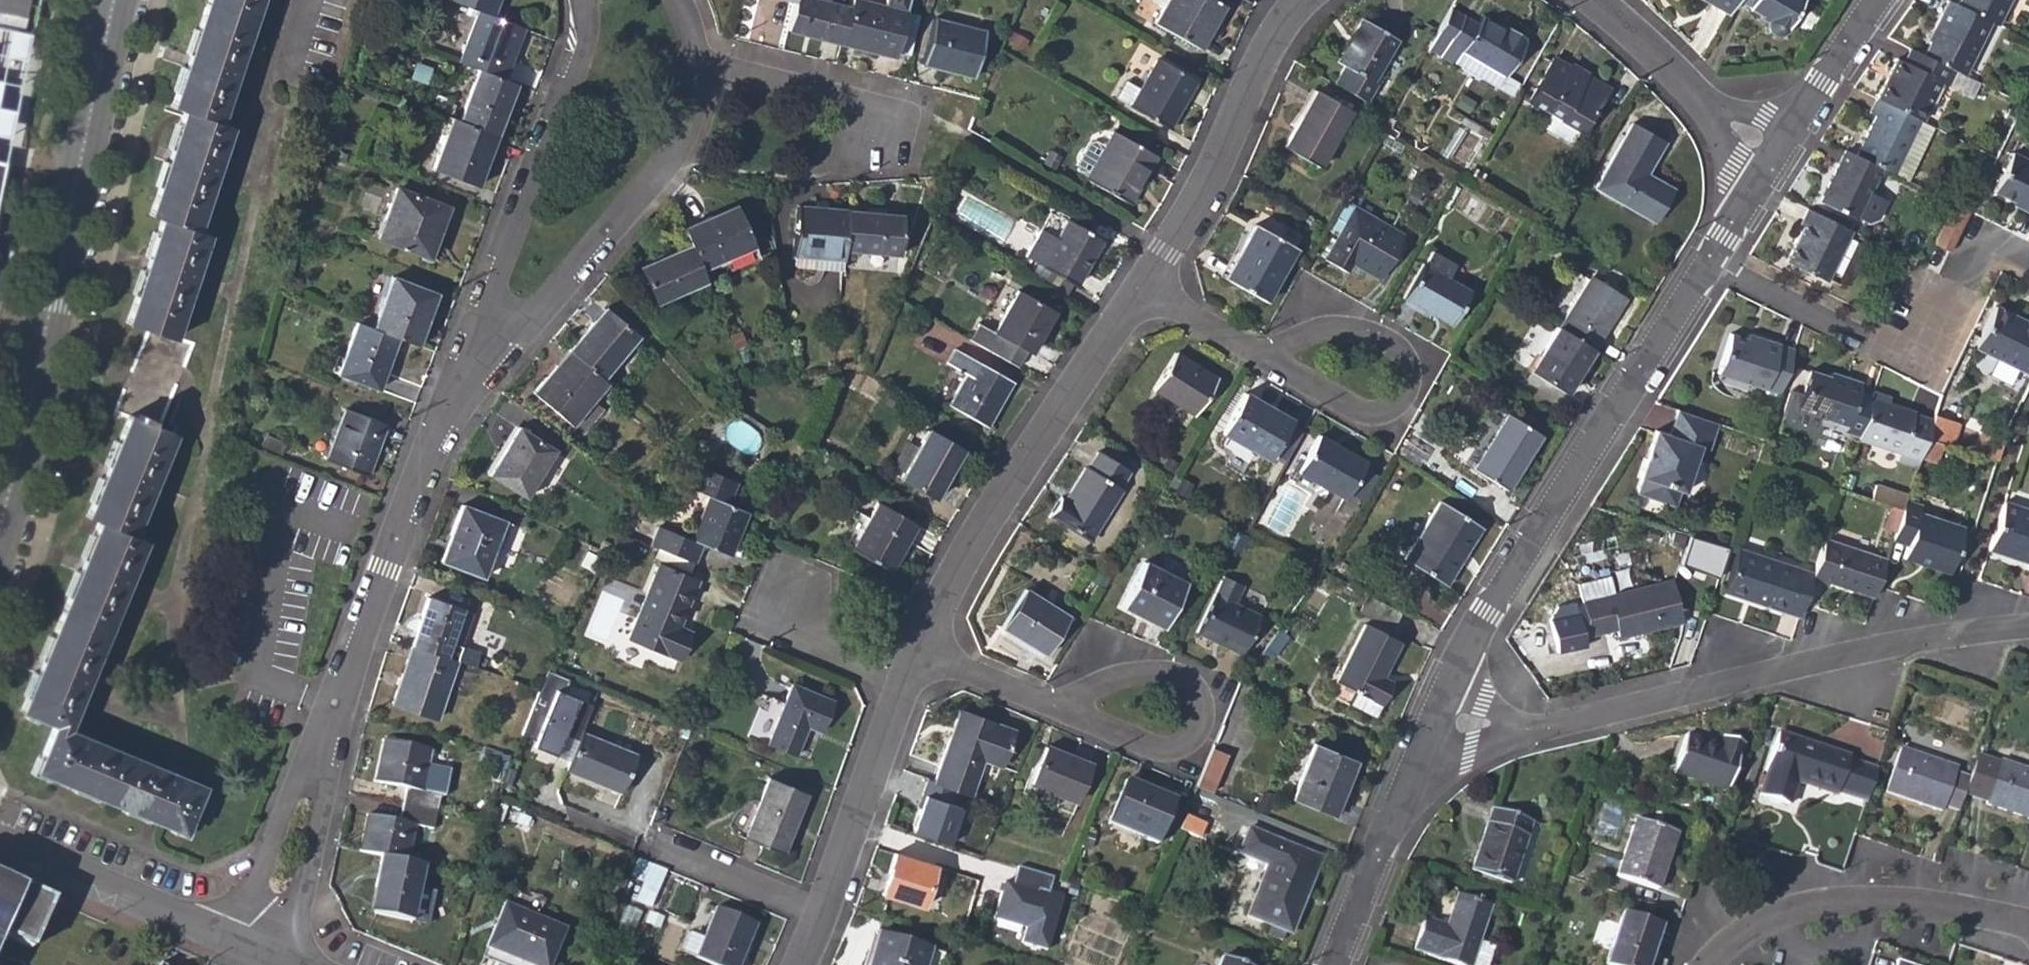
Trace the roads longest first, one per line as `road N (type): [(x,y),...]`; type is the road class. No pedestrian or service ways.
road 1 (residential): [(1438,718),(1530,737),(1949,635),(2028,631)]
road 2 (residential): [(252,945),(280,891),(361,633),(449,404)]
road 3 (tertiary): [(0,524),(115,0)]
road 4 (residential): [(1438,718),(1487,616),(1711,261)]
road 5 (residential): [(917,651),(973,540),(1143,286)]
road 6 (residential): [(449,404),(654,179),(689,114),(698,66)]
road 7 (residential): [(581,0),(576,57),(449,404)]
road 8 (residential): [(2028,266),(2008,256),(1969,273),(1908,363),(1711,261)]
road 9 (residential): [(1705,964),(1778,914),(1828,905),(1943,908),(2028,925)]
road 10 (residential): [(1143,286),(1213,171),(1280,23),(1302,0)]
road 11 (residential): [(1059,712),(1155,750),(1187,744),(1201,731),(1199,700),(1173,681),(1083,695)]
road 12 (residential): [(1263,361),(1354,414),(1391,414),(1410,390),(1400,358),(1366,339),(1321,336)]
road 13 (residential): [(0,841),(252,945)]
road 14 (residential): [(1333,964),(1438,718)]
road 15 (residential): [(822,913),(902,683)]
road 16 (residential): [(1596,0),(1775,158)]
road 17 (residential): [(698,66),(831,97),(873,145)]
road 18 (residential): [(1775,158),(1883,0)]
road 19 (residential): [(659,849),(822,913)]
road 20 (residential): [(917,651),(1059,712)]
road 21 (residential): [(1143,286),(1263,361)]
road 22 (residential): [(902,683),(817,649),(798,611)]
road 23 (residential): [(1711,261),(1775,158)]

